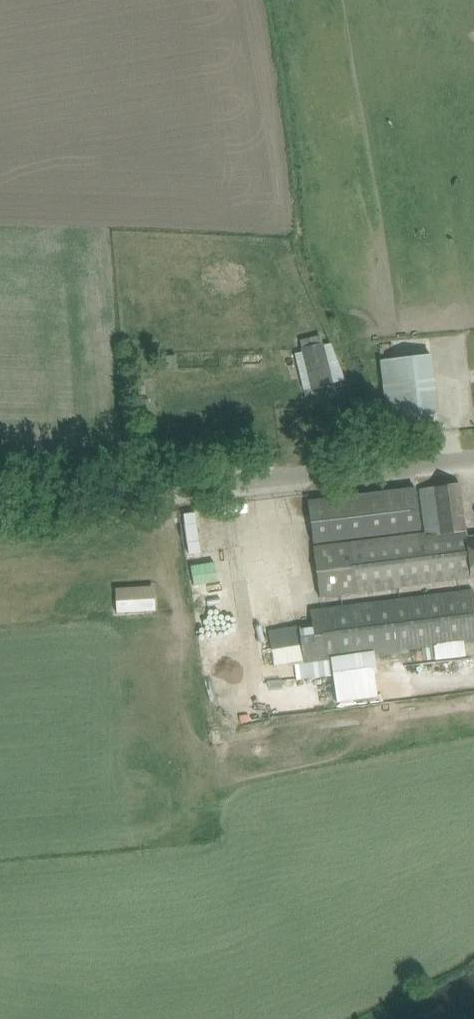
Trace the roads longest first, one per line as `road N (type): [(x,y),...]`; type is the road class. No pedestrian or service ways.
road 1 (unclassified): [(473,456),(0,499)]

